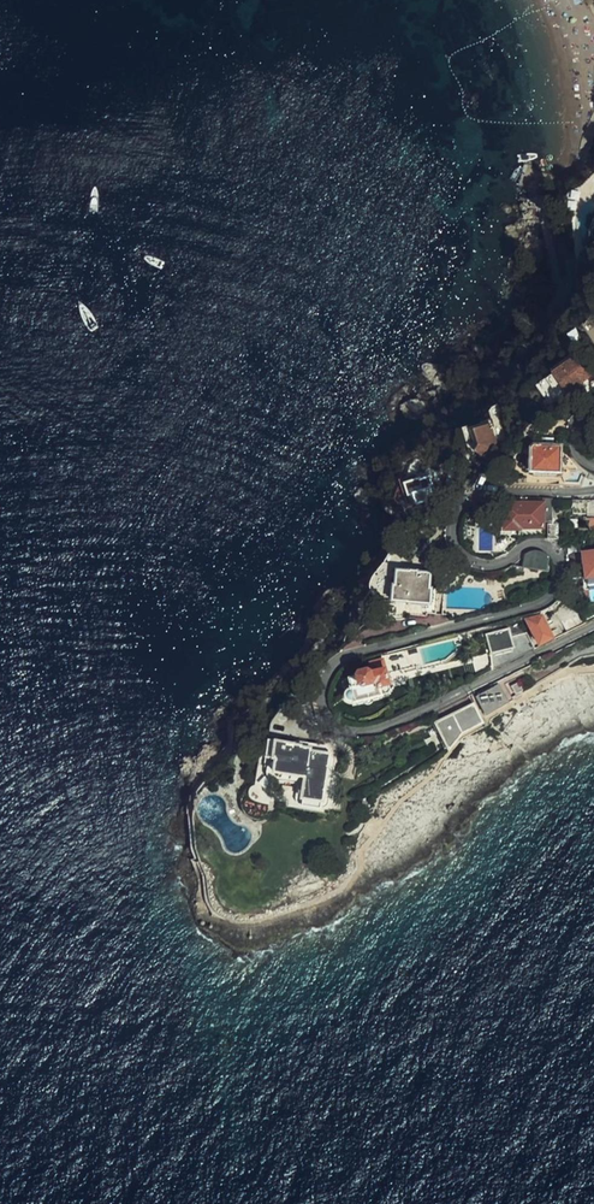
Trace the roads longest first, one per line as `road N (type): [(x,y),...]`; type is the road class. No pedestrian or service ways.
road 1 (residential): [(593,491),(499,494),(463,510),(454,530),(466,559),(497,565),(531,546),(554,552),(559,569),(548,598),(347,654),(323,692),(327,718),(345,732),(375,730),(593,624)]

